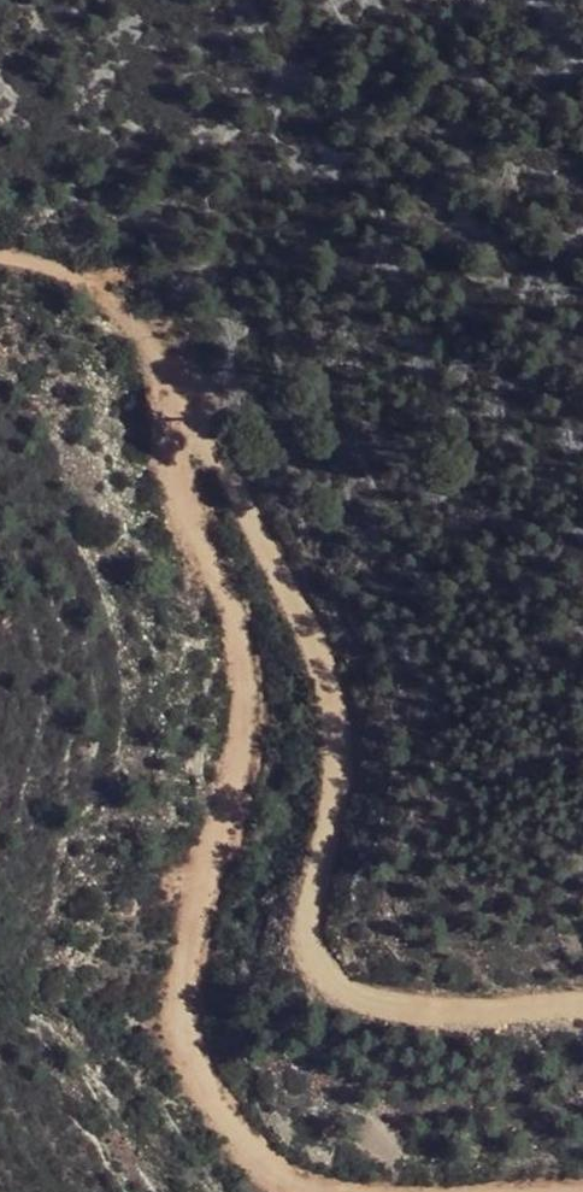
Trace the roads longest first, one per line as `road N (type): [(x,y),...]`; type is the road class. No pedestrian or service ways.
road 1 (track): [(329,1191),(301,1189),(264,1167),(227,1126),(194,1065),(181,1006),(227,825),(244,690),(240,620),(179,491),(185,416)]
road 2 (track): [(185,416),(330,683),(339,736),(332,807),(305,925),(326,970),(363,997),(414,1008),(582,1005)]
road 3 (track): [(0,259),(48,267),(108,301),(185,416)]

